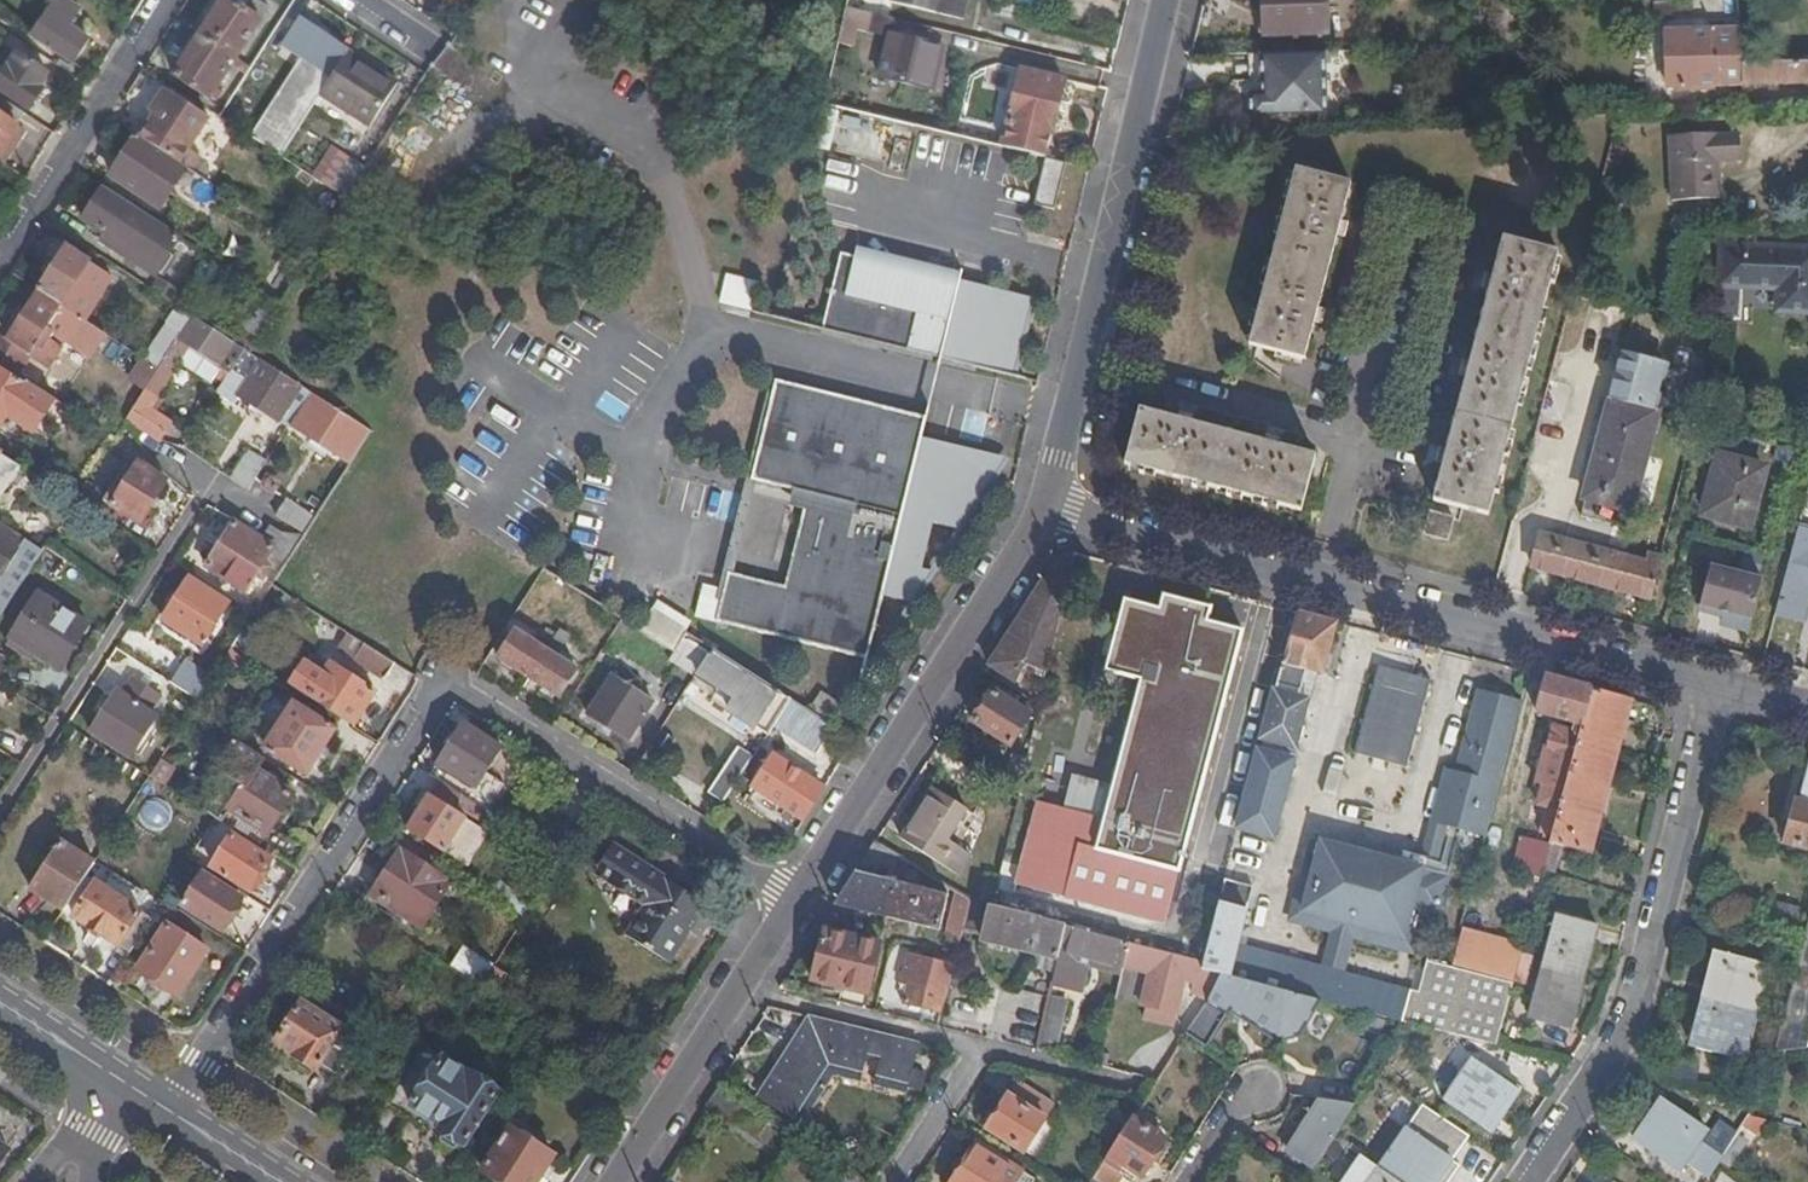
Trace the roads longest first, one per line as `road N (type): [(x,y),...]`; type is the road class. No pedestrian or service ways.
road 1 (residential): [(798,891),(443,681),(170,1113)]
road 2 (residential): [(1710,697),(1047,502)]
road 3 (residential): [(1525,1181),(1624,1026),(1710,697)]
road 4 (residential): [(1047,502),(1168,0)]
road 5 (residential): [(798,891),(1047,502)]
road 6 (residential): [(165,0),(0,261)]
road 7 (residential): [(737,986),(985,1048)]
road 8 (residential): [(613,1181),(737,986)]
road 9 (residential): [(898,1181),(985,1048)]
road 10 (residential): [(985,1048),(1138,1088)]
road 11 (tertiary): [(120,1080),(0,1004)]
road 12 (residential): [(32,1181),(120,1080)]
road 13 (tertiary): [(279,1181),(170,1113)]

